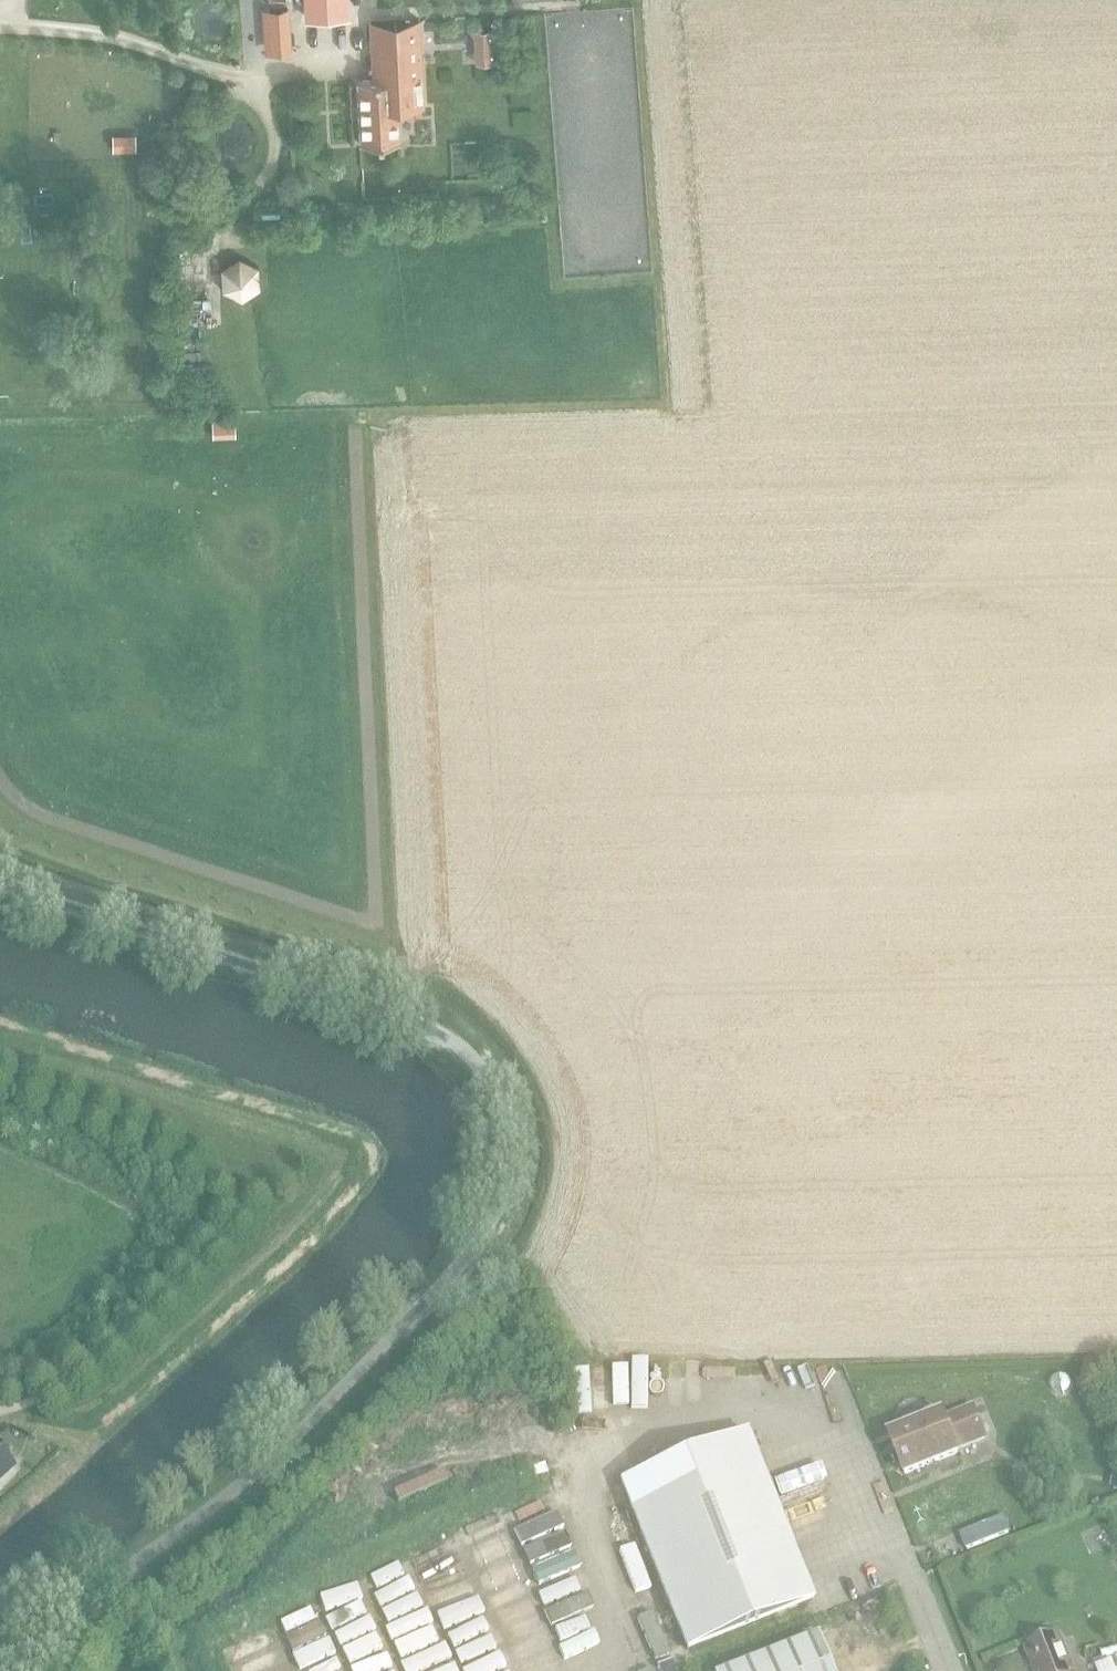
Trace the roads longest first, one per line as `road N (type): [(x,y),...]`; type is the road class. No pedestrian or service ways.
road 1 (residential): [(48,1670),(85,1605),(254,1473),(466,1259),(507,1182),(510,1149),(498,1097),(482,1071),(432,1029),(0,878)]

